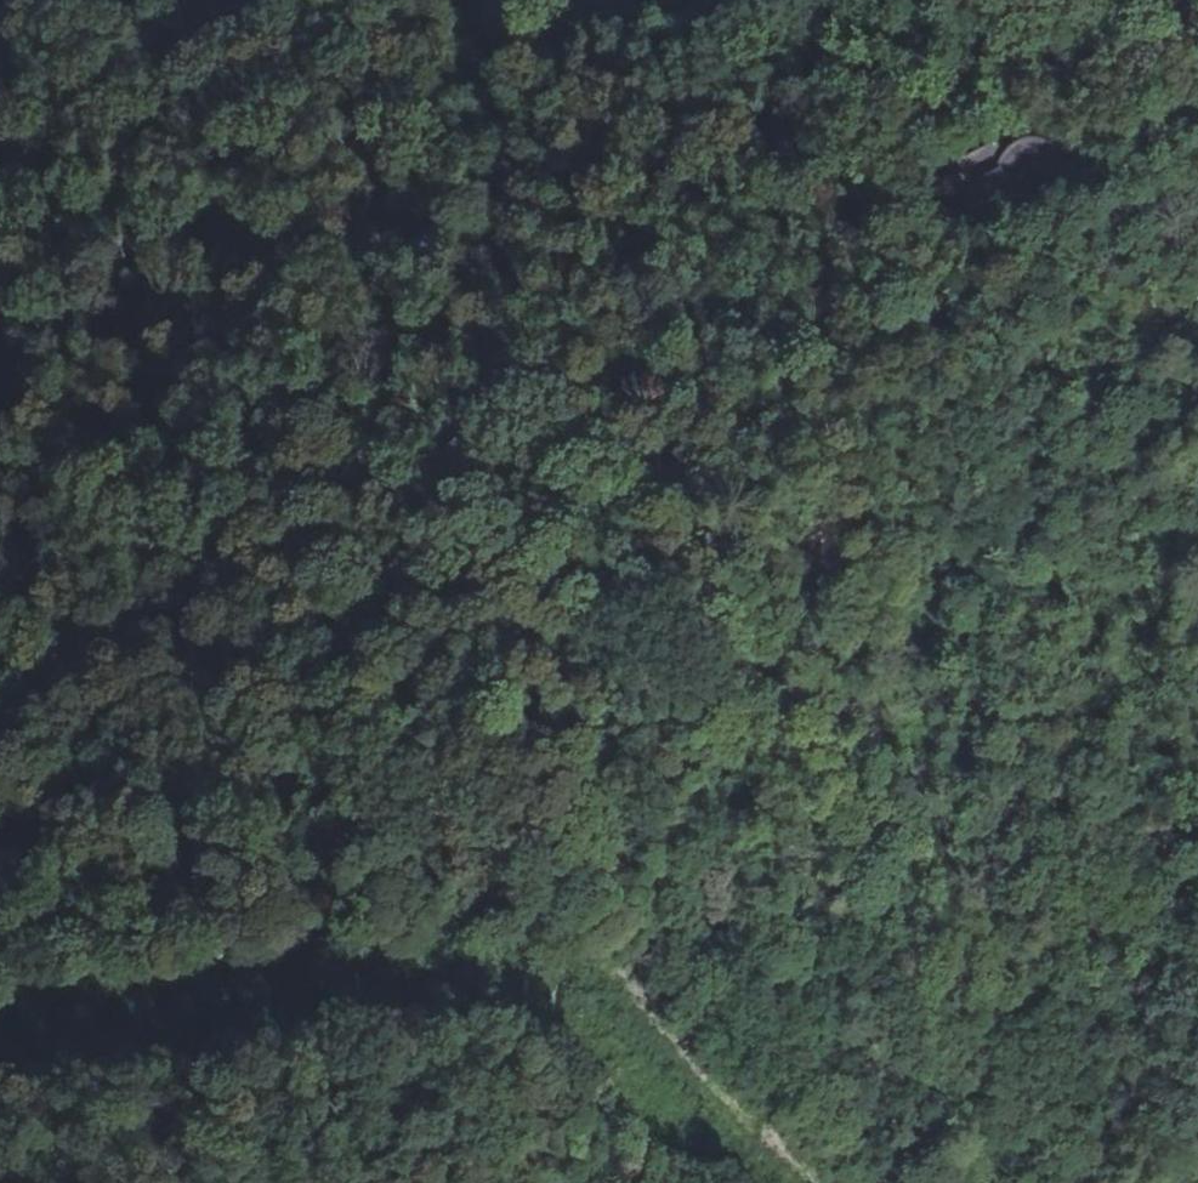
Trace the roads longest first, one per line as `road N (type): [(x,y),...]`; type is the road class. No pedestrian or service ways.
road 1 (track): [(0,579),(732,226)]
road 2 (track): [(732,226),(851,172),(1003,83),(1183,10),(1181,0)]
road 3 (track): [(192,776),(0,777)]

